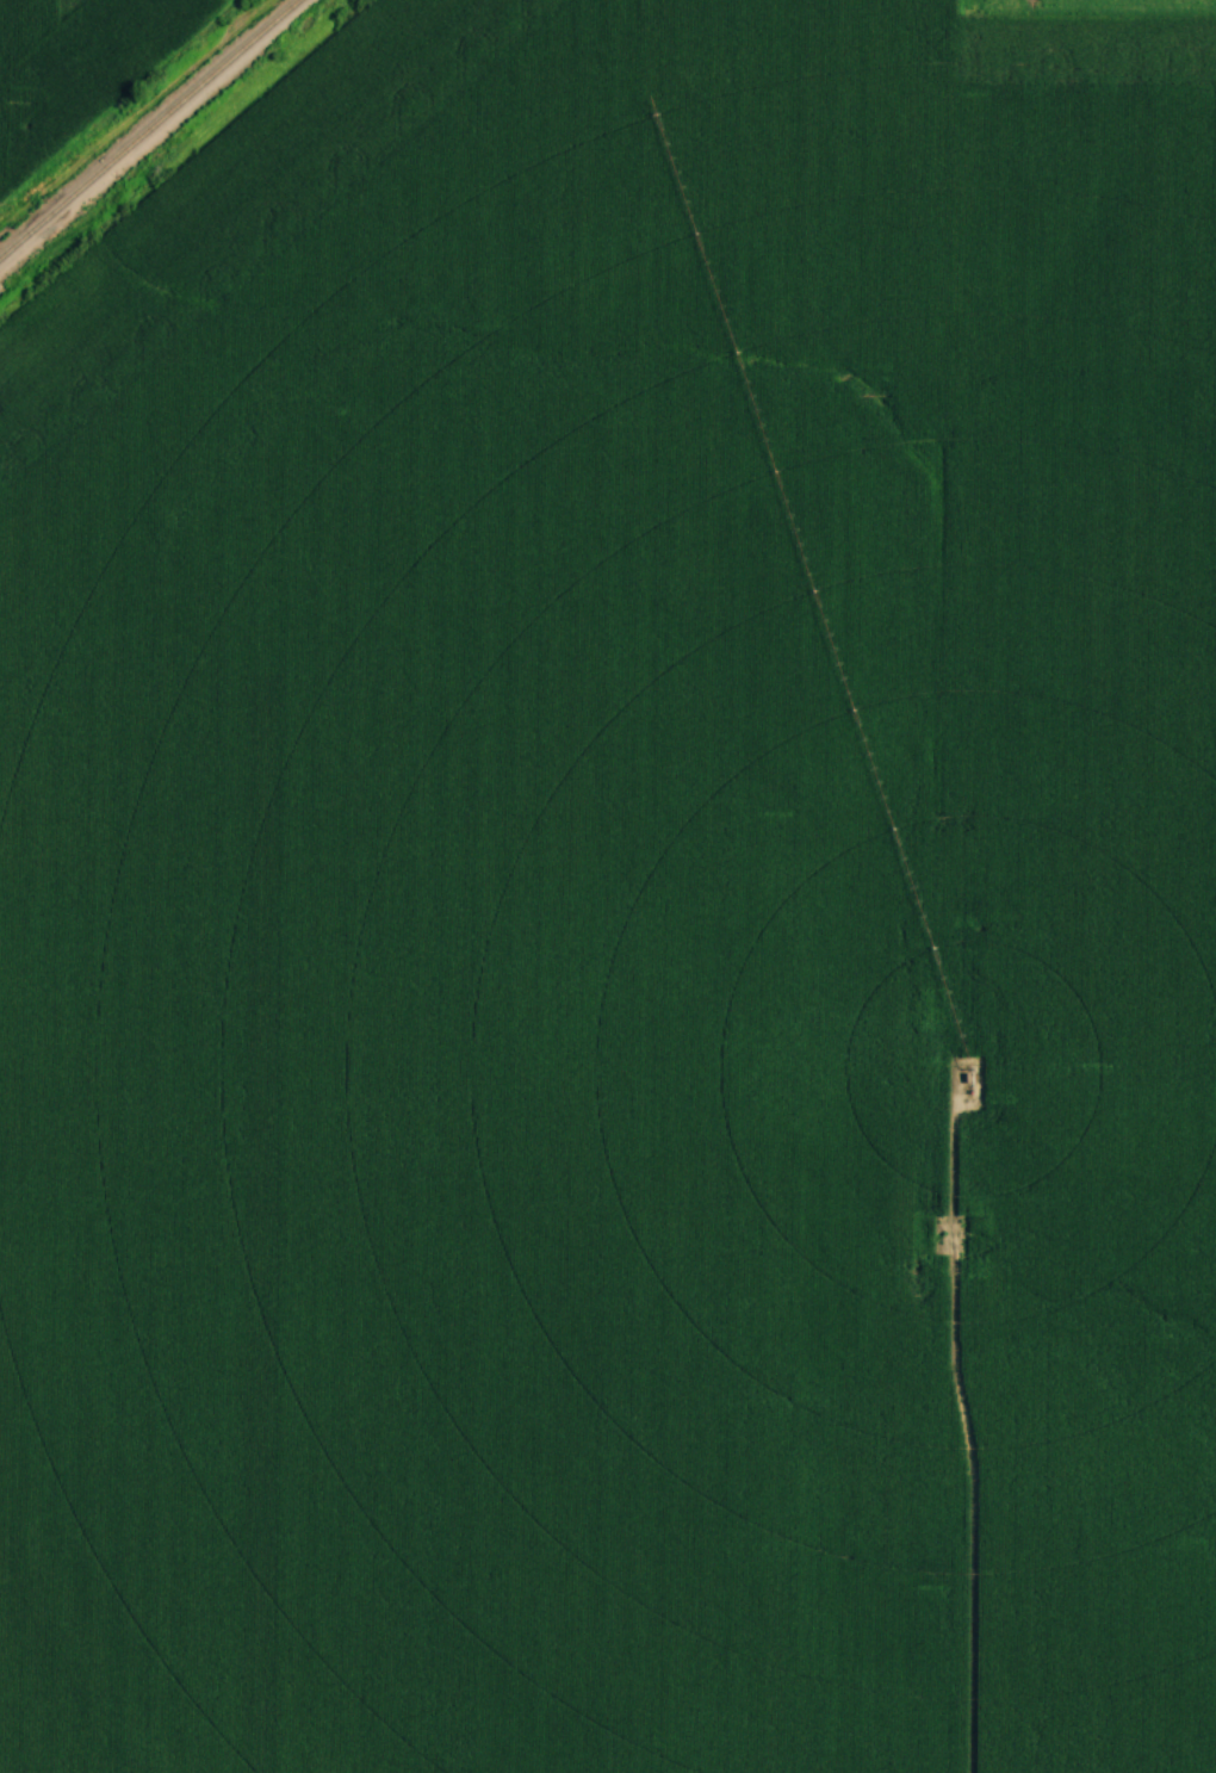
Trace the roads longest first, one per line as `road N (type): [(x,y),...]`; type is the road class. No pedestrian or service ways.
road 1 (track): [(973,1772),(973,1569),(947,1478),(951,1114)]

